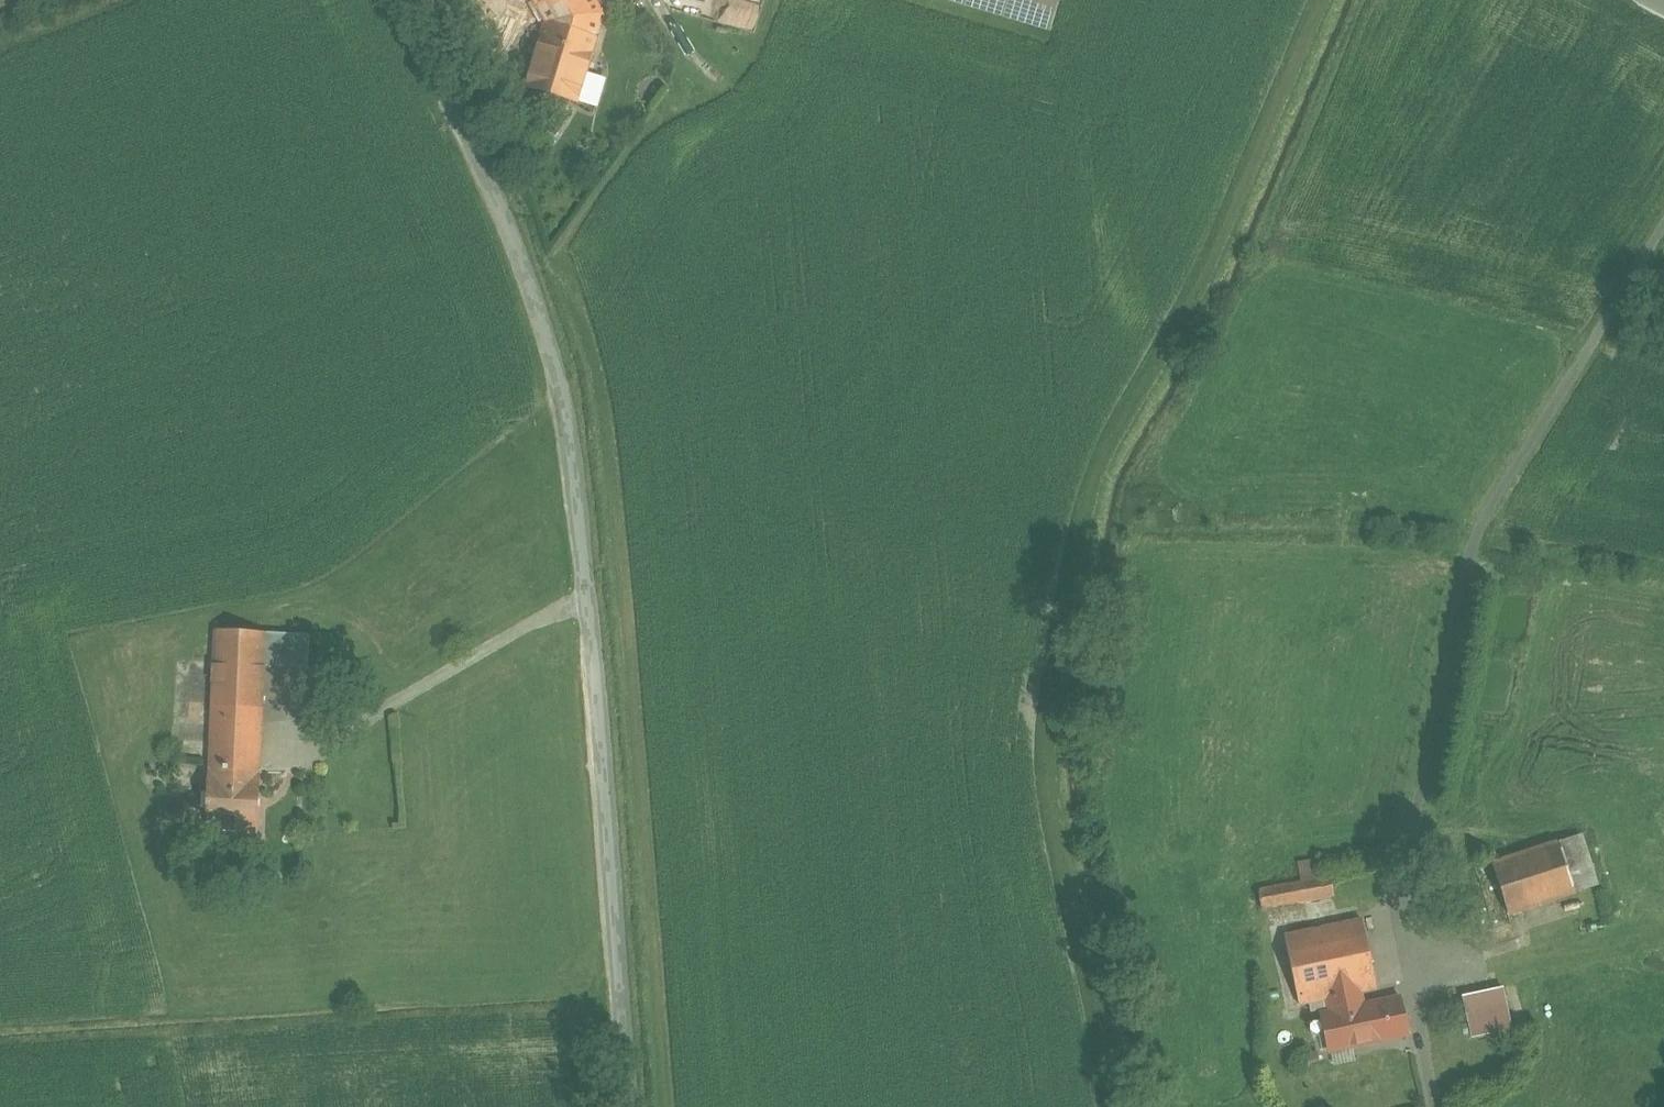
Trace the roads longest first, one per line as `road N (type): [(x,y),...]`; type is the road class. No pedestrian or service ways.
road 1 (unclassified): [(630,1106),(590,607),(560,382),(495,190),(400,0)]

